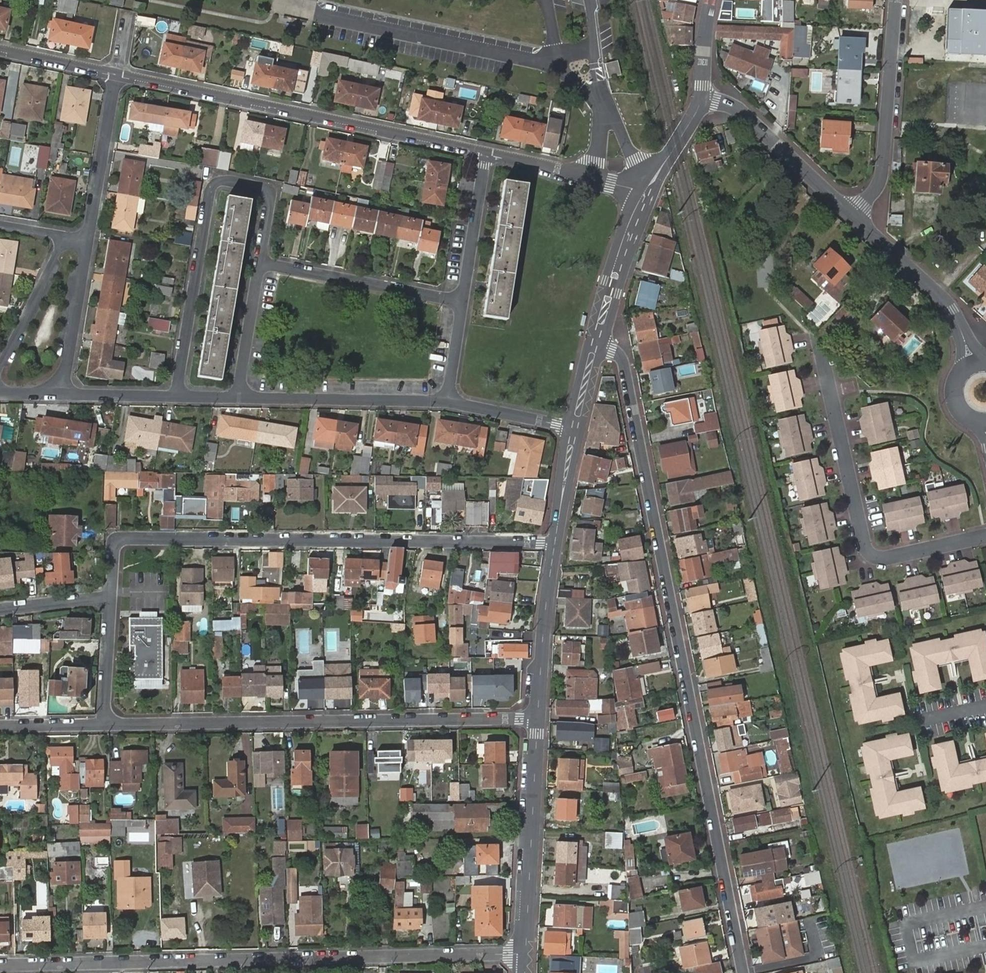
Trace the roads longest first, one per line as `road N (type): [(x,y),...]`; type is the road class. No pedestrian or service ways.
road 1 (residential): [(743,972),(623,358),(594,345)]
road 2 (residential): [(0,965),(525,954)]
road 3 (residential): [(111,596),(113,546),(123,540),(554,545)]
road 4 (residential): [(103,726),(538,721)]
road 5 (residential): [(489,153),(116,74)]
road 6 (residential): [(260,263),(268,193),(217,184),(178,397)]
road 7 (residential): [(985,536),(873,557),(822,342)]
road 8 (tertiary): [(538,721),(525,954)]
road 9 (residential): [(897,0),(880,184),(853,216)]
road 10 (residential): [(239,398),(447,401)]
road 11 (residential): [(463,302),(260,263)]
road 12 (residential): [(701,98),(739,111),(853,216)]
road 13 (residential): [(853,216),(951,310),(972,365)]
road 14 (tertiary): [(554,545),(538,721)]
road 15 (residential): [(89,239),(116,74)]
road 16 (residential): [(646,194),(489,153)]
road 17 (tertiary): [(646,194),(594,345)]
road 18 (residential): [(70,392),(89,239)]
road 19 (residential): [(463,302),(489,153)]
road 20 (residential): [(0,366),(64,235)]
road 21 (residential): [(239,398),(260,263)]
road 22 (residential): [(447,401),(575,429)]
road 23 (residential): [(103,726),(111,596)]

